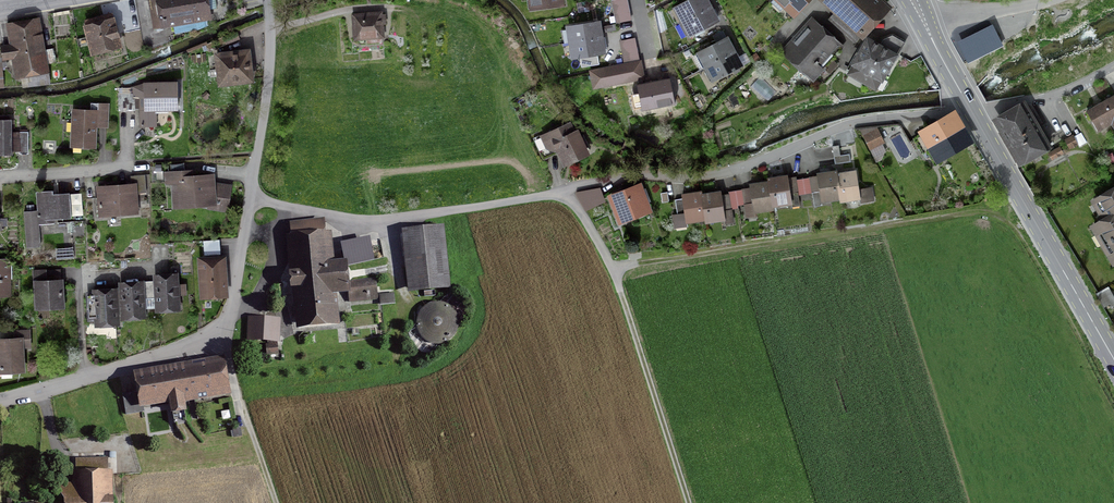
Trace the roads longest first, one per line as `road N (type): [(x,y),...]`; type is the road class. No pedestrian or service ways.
road 1 (residential): [(249,201),(373,218),(417,213),(605,178),(678,173),(863,122),(968,110)]
road 2 (track): [(1113,412),(1015,229),(992,217),(610,269)]
road 3 (primary): [(924,22),(1113,360)]
road 4 (residential): [(0,398),(175,354),(214,336),(230,311),(249,201)]
road 5 (track): [(610,269),(685,502)]
road 6 (residential): [(249,201),(265,91),(265,0)]
road 7 (track): [(214,336),(271,502)]
road 8 (residential): [(1113,66),(1062,95),(968,110)]
road 9 (residential): [(1050,0),(924,22)]
road 10 (residential): [(0,175),(124,161)]

